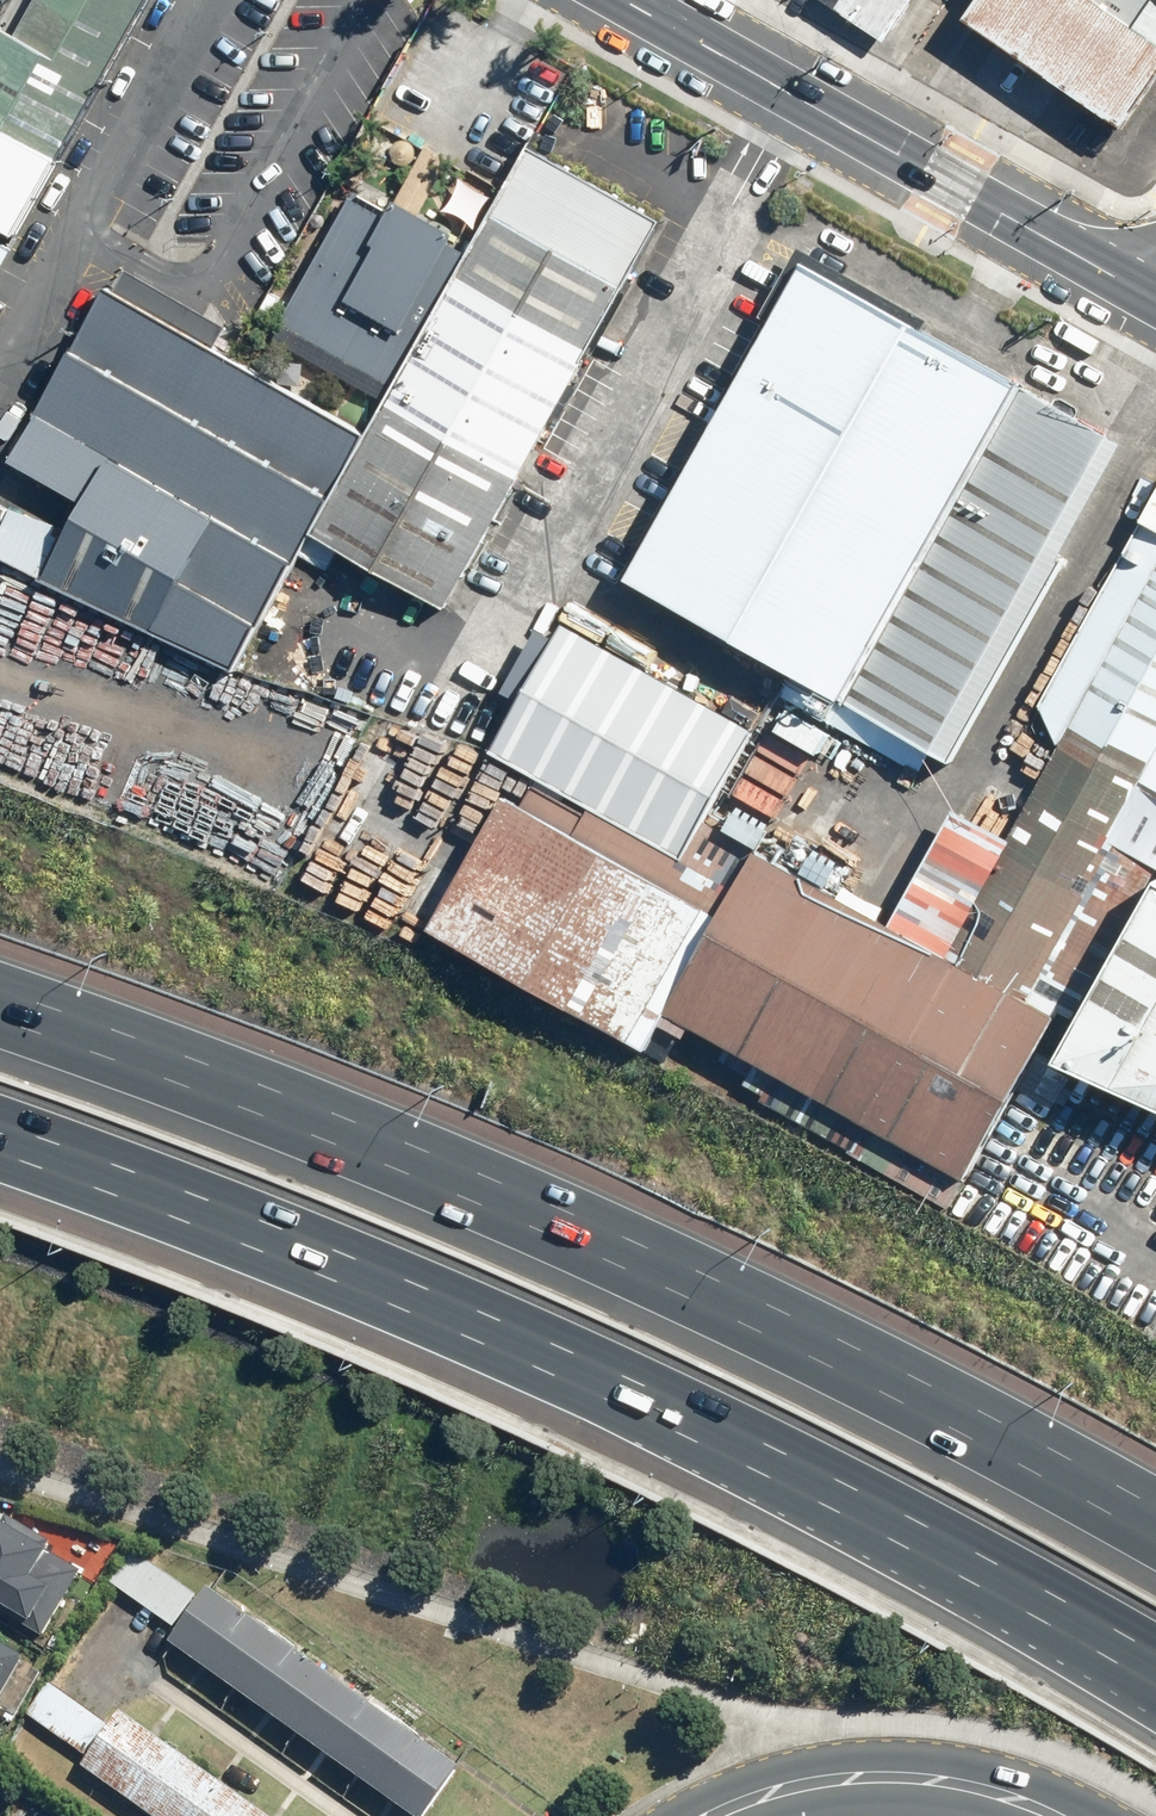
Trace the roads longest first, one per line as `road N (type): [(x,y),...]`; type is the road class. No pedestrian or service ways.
road 1 (motorway): [(1155,1655),(847,1485),(489,1318),(203,1198),(0,1124)]
road 2 (motorway): [(0,1034),(367,1168),(647,1293),(917,1424),(1155,1555)]
road 3 (secondary): [(617,0),(1154,300)]
road 4 (tertiary): [(1041,1815),(898,1785),(742,1815)]

